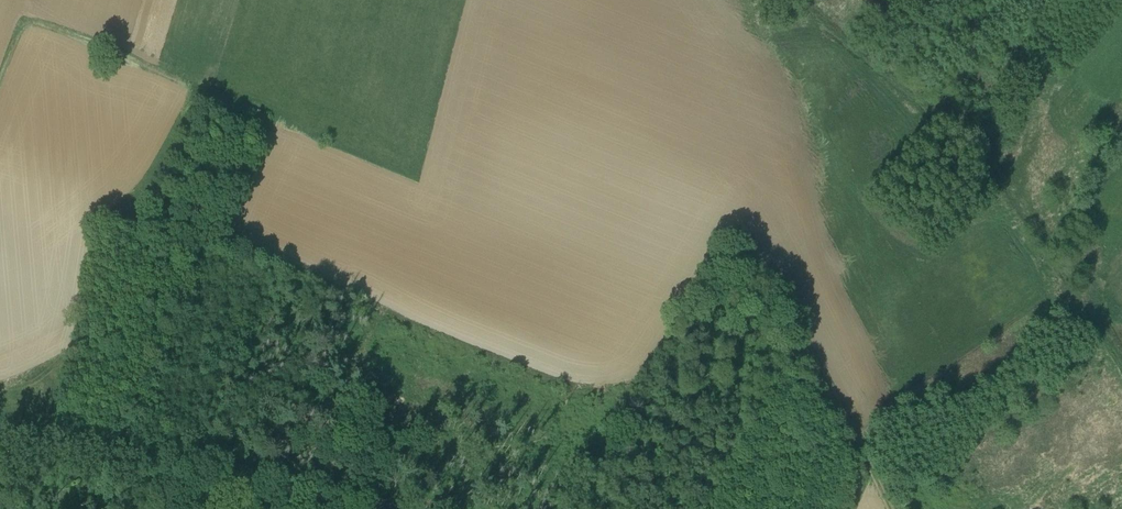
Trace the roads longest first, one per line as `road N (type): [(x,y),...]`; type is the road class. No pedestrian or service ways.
road 1 (track): [(126,449),(241,165),(239,107),(22,16),(0,71)]
road 2 (track): [(384,508),(275,468),(0,433)]
road 3 (track): [(894,508),(739,229)]
road 4 (track): [(692,508),(793,329)]

